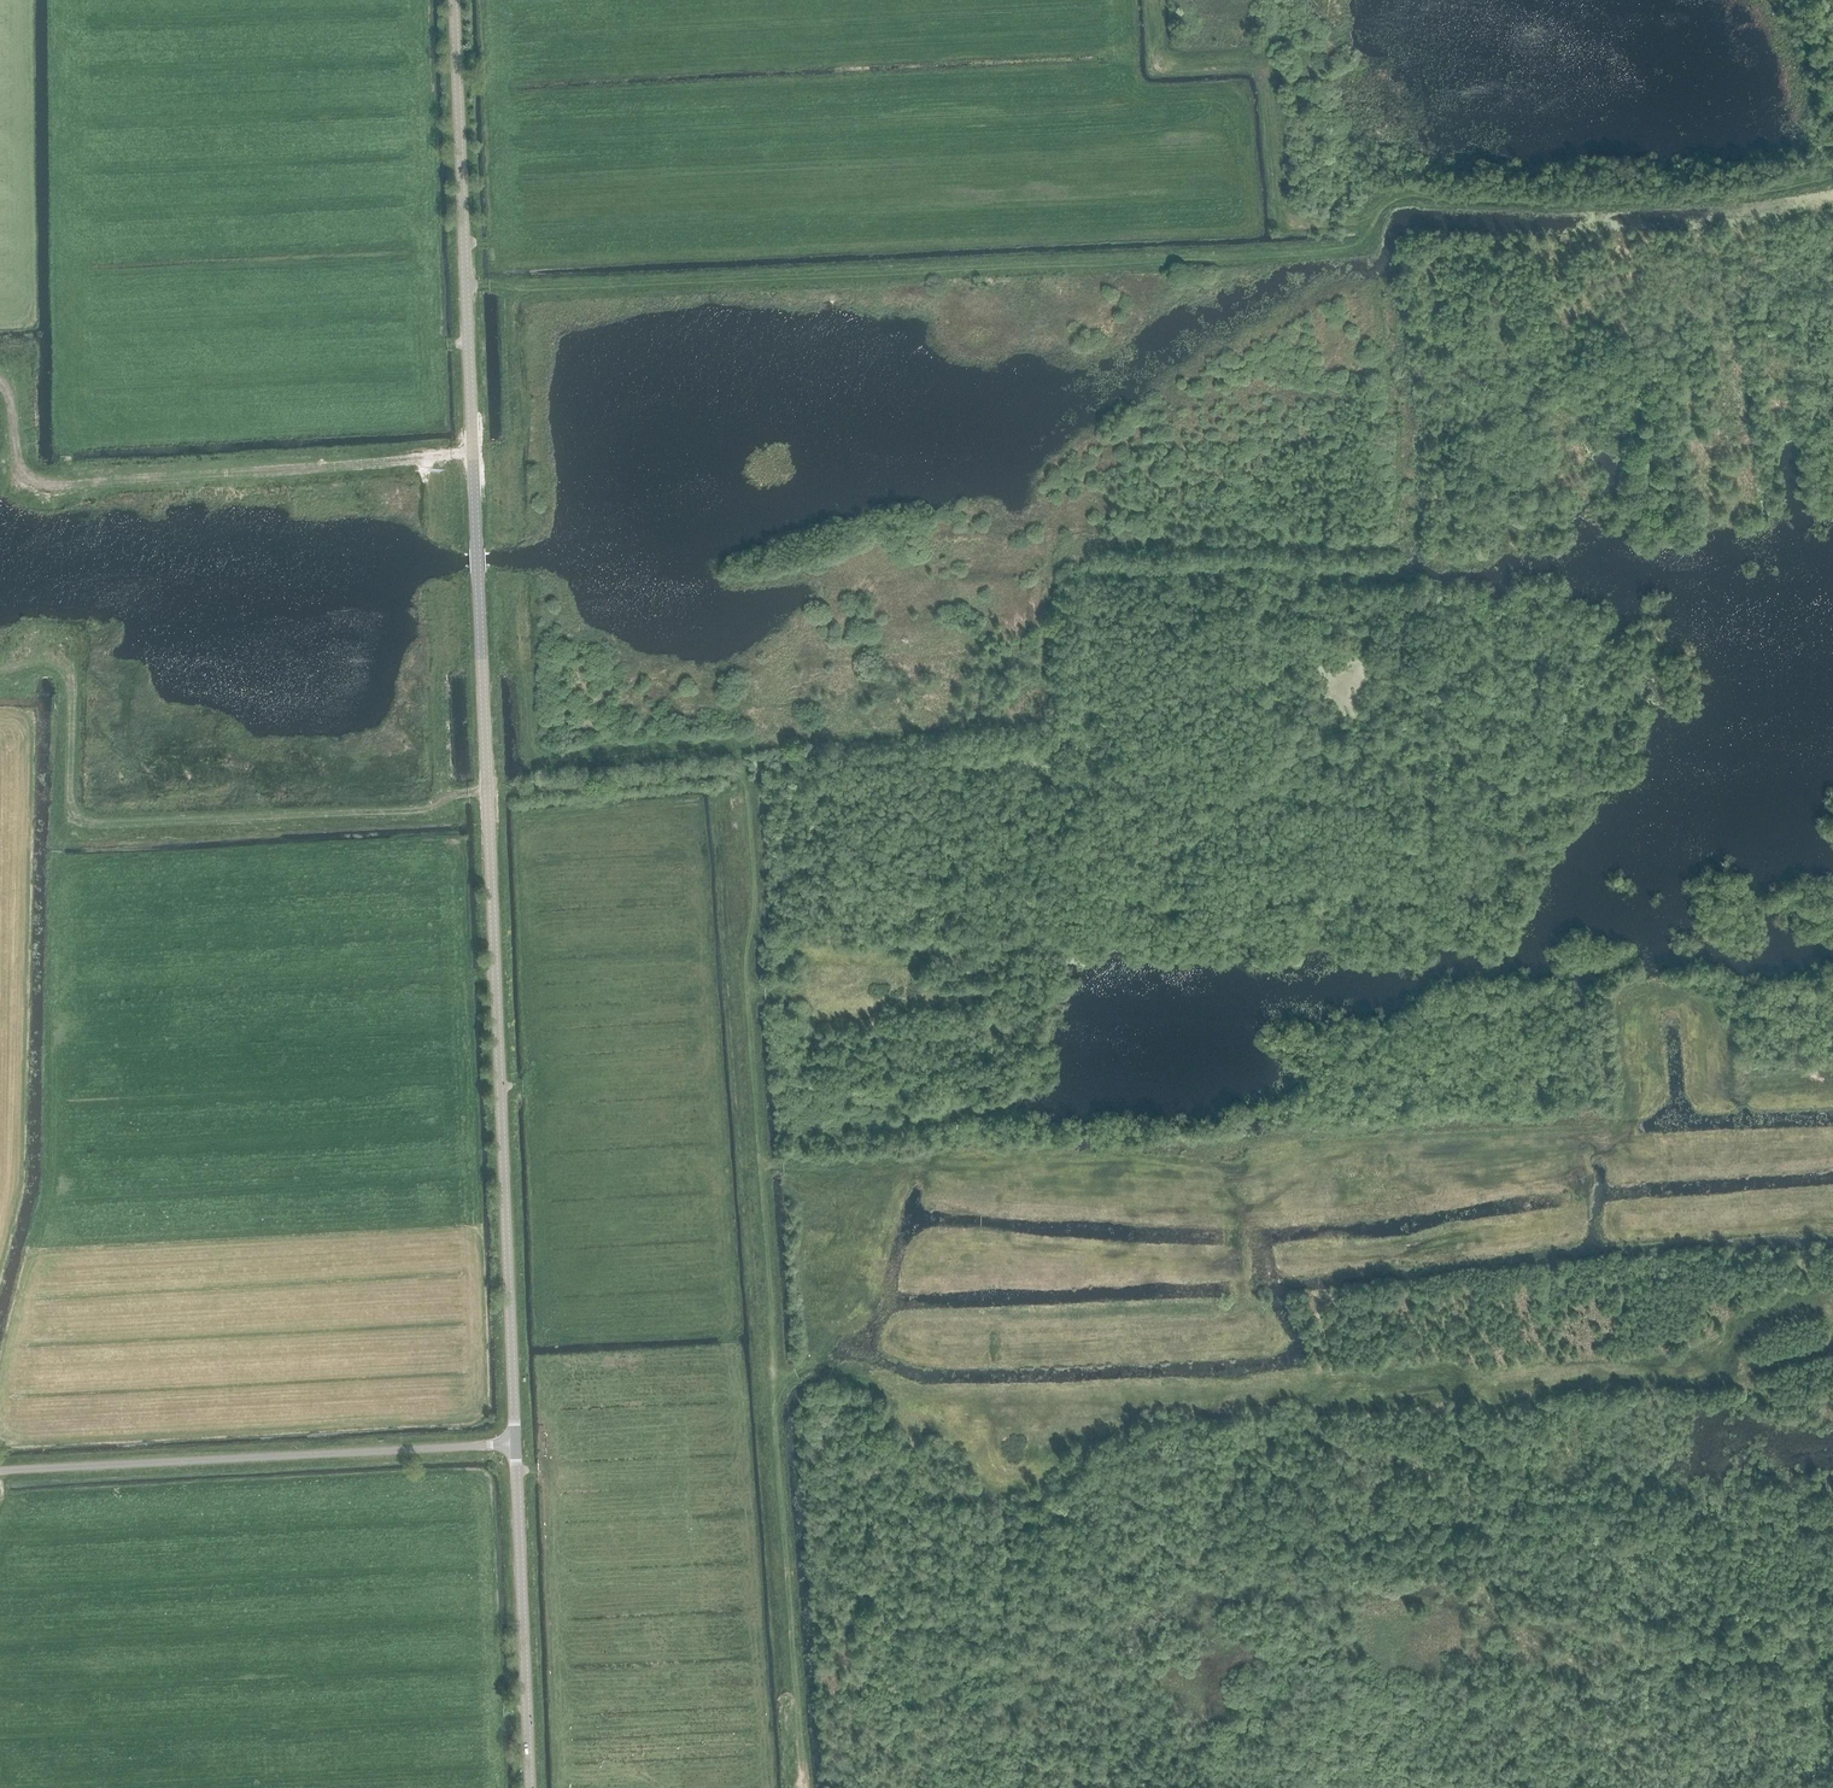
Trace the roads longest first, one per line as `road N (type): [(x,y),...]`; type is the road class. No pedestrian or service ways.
road 1 (tertiary): [(516,1445),(456,0)]
road 2 (tertiary): [(0,1471),(516,1445)]
road 3 (tertiary): [(531,1787),(516,1445)]

